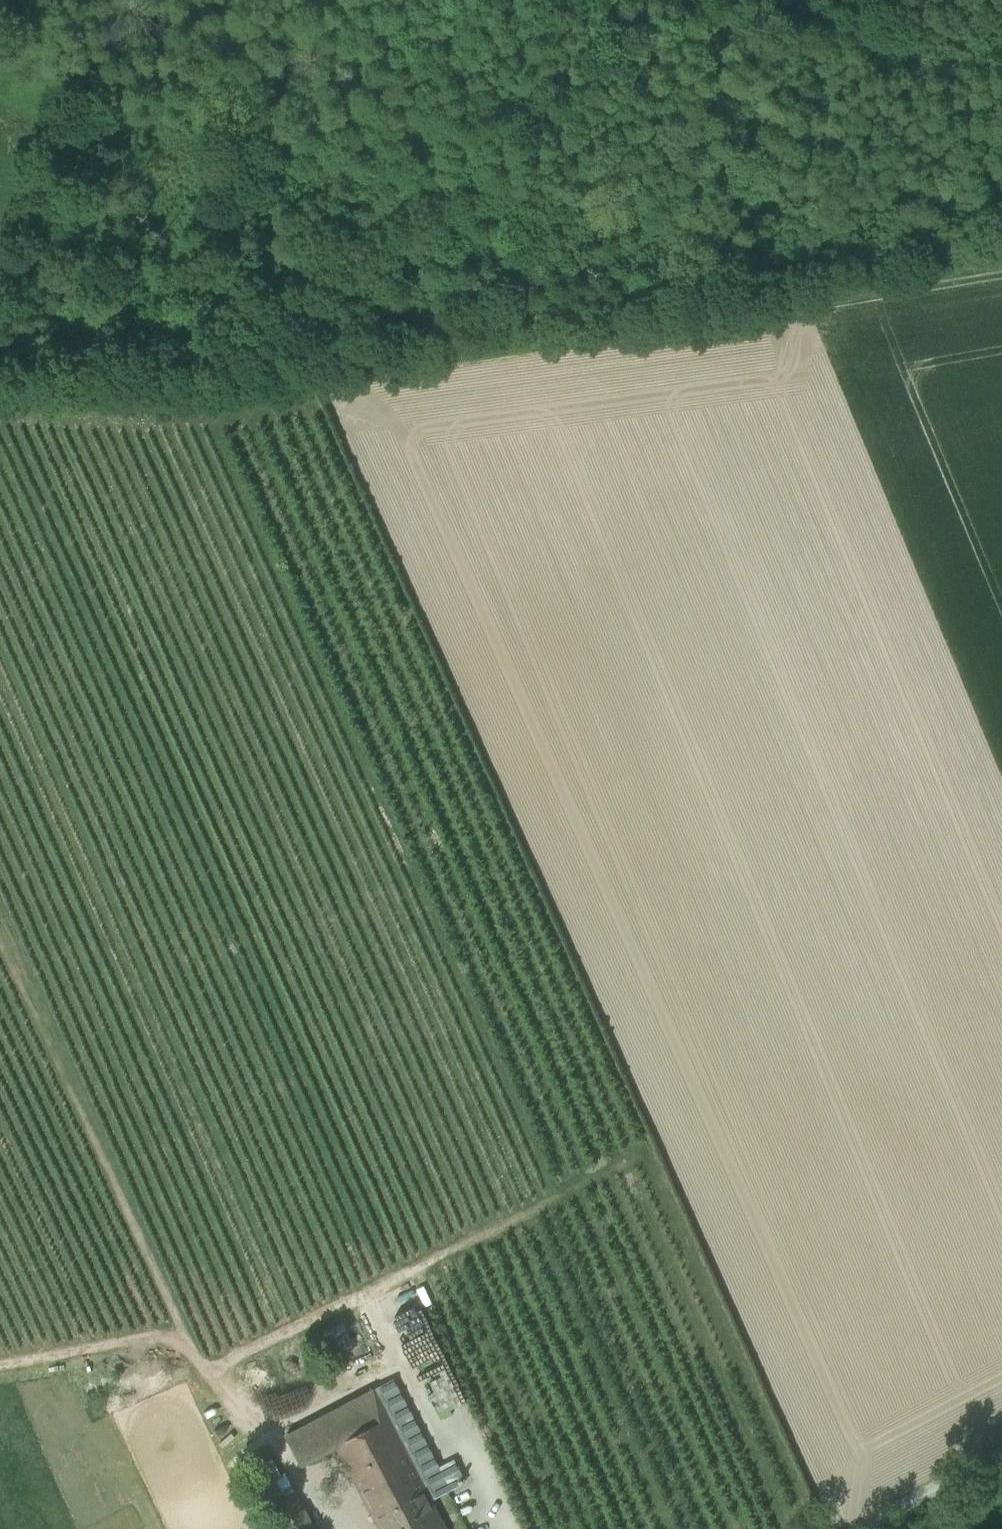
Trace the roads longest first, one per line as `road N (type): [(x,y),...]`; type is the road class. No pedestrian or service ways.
road 1 (track): [(0,390),(182,394),(325,378),(1001,270)]
road 2 (track): [(182,394),(192,316),(168,211)]
road 3 (unclassified): [(867,1528),(1001,1458)]

